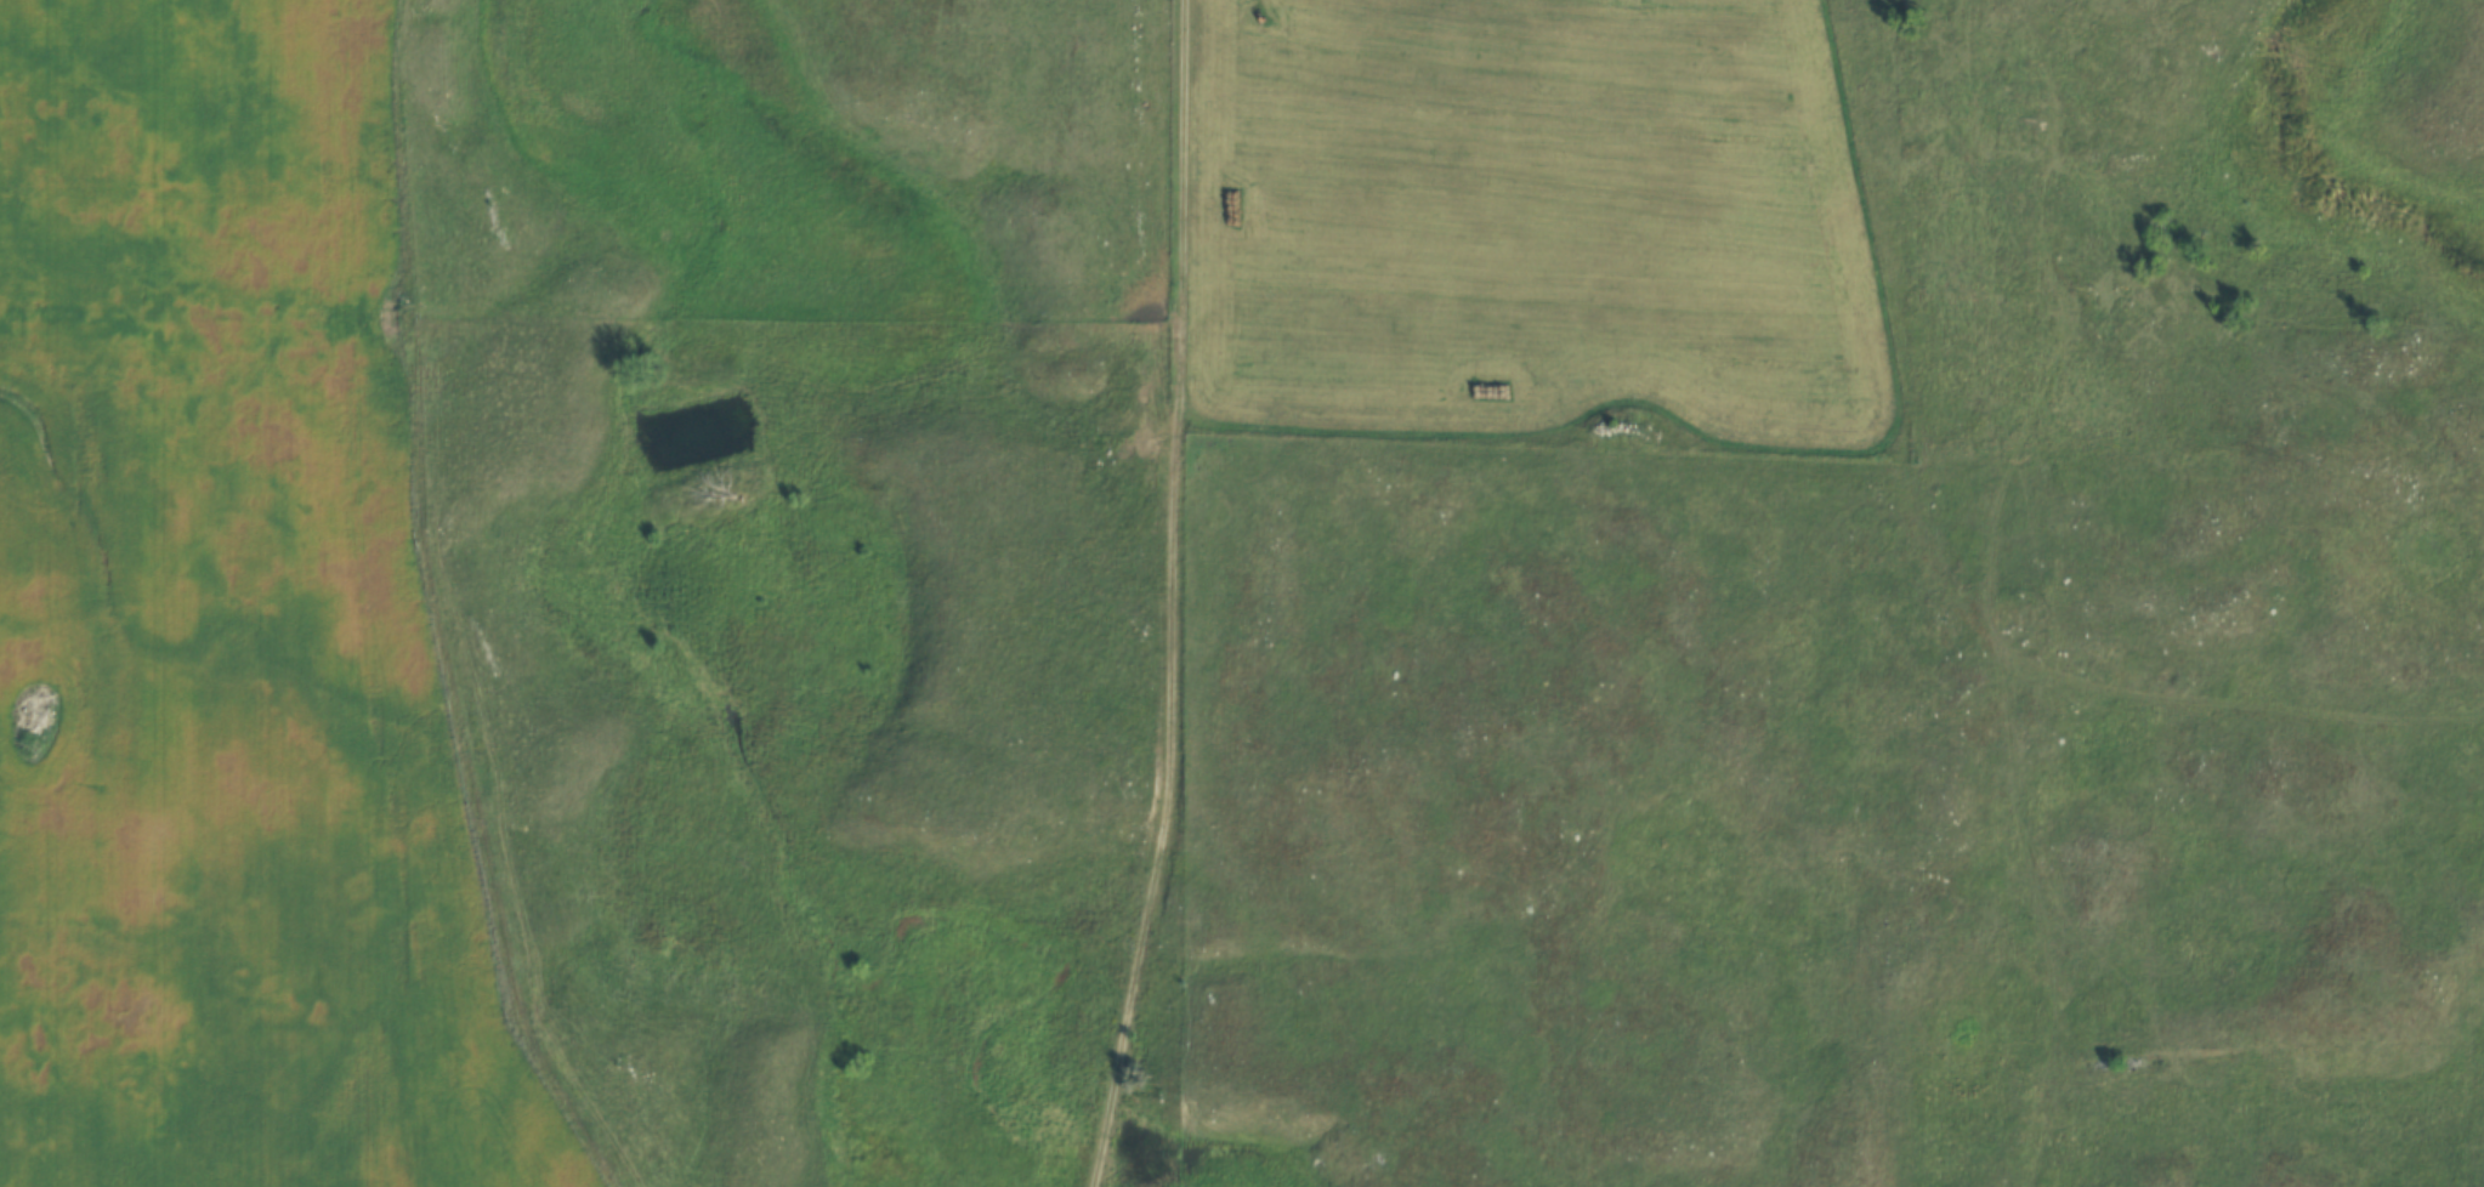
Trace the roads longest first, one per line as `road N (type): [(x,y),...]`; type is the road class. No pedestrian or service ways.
road 1 (track): [(1102,1186),(1176,783),(1198,0)]

